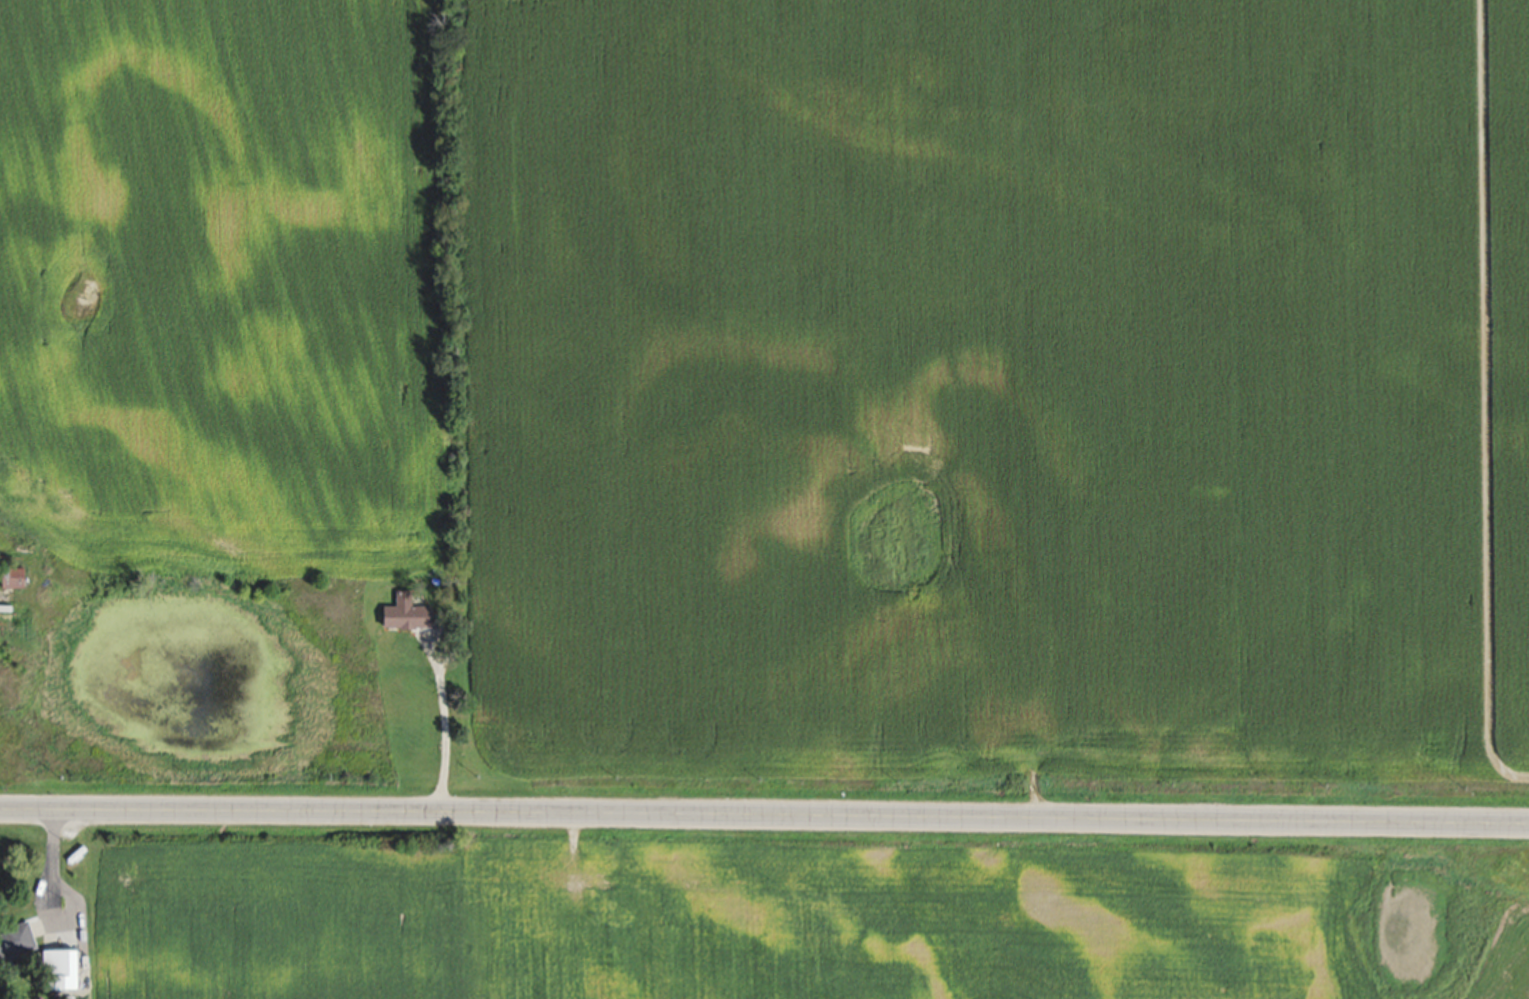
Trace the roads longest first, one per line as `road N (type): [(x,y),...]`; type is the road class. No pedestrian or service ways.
road 1 (primary): [(1528,833),(0,820)]

